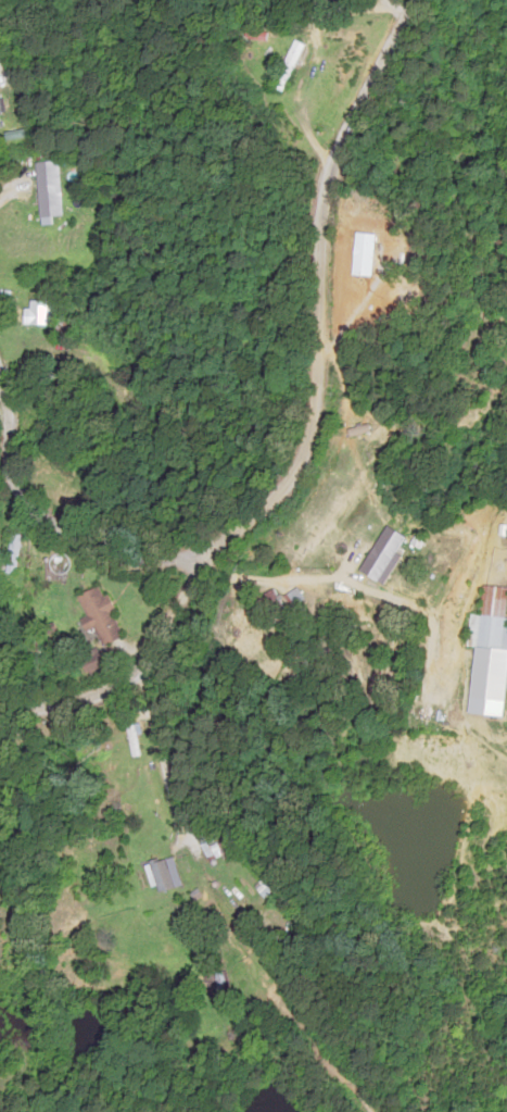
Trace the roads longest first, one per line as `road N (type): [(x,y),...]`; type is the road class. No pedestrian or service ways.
road 1 (residential): [(0,705),(29,709),(138,683),(205,570),(301,474),(322,407),(340,121),(426,0)]
road 2 (residential): [(506,1002),(152,660)]
road 3 (residential): [(0,345),(15,362),(47,486),(75,522),(230,546)]

